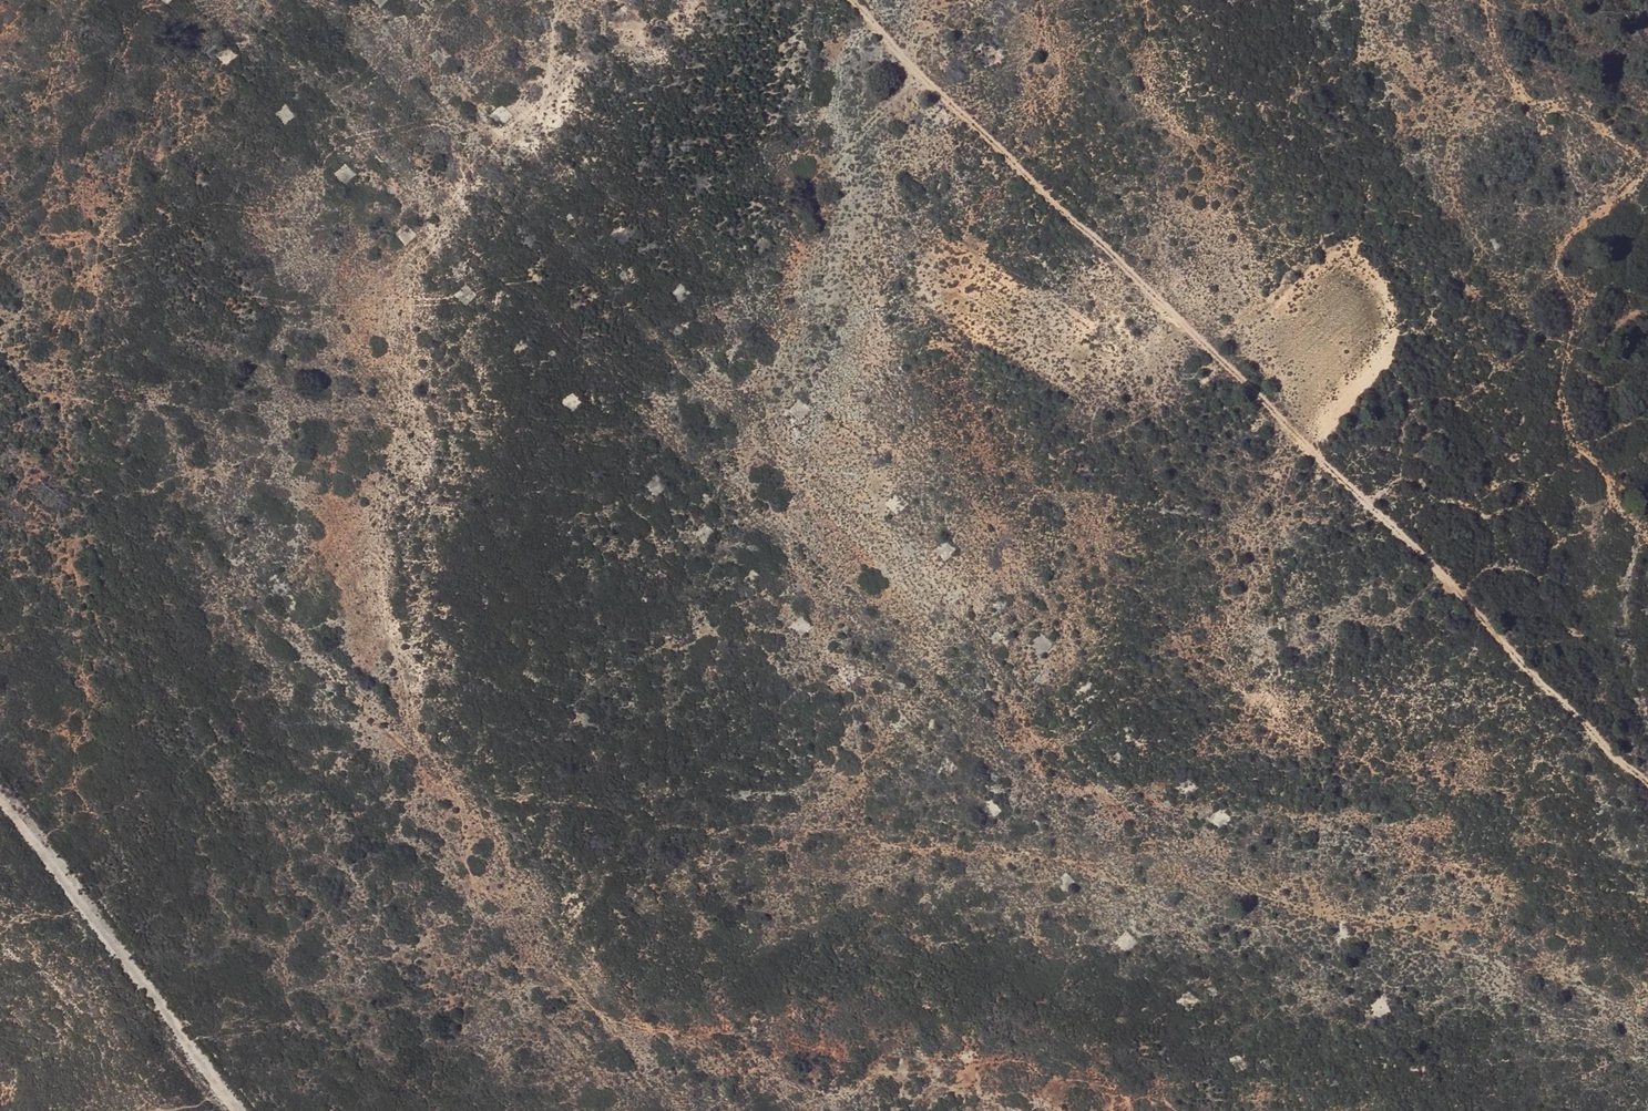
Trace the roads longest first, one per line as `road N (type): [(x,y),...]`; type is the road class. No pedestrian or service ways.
road 1 (track): [(840,0),(1647,794)]
road 2 (track): [(0,779),(242,1110)]

